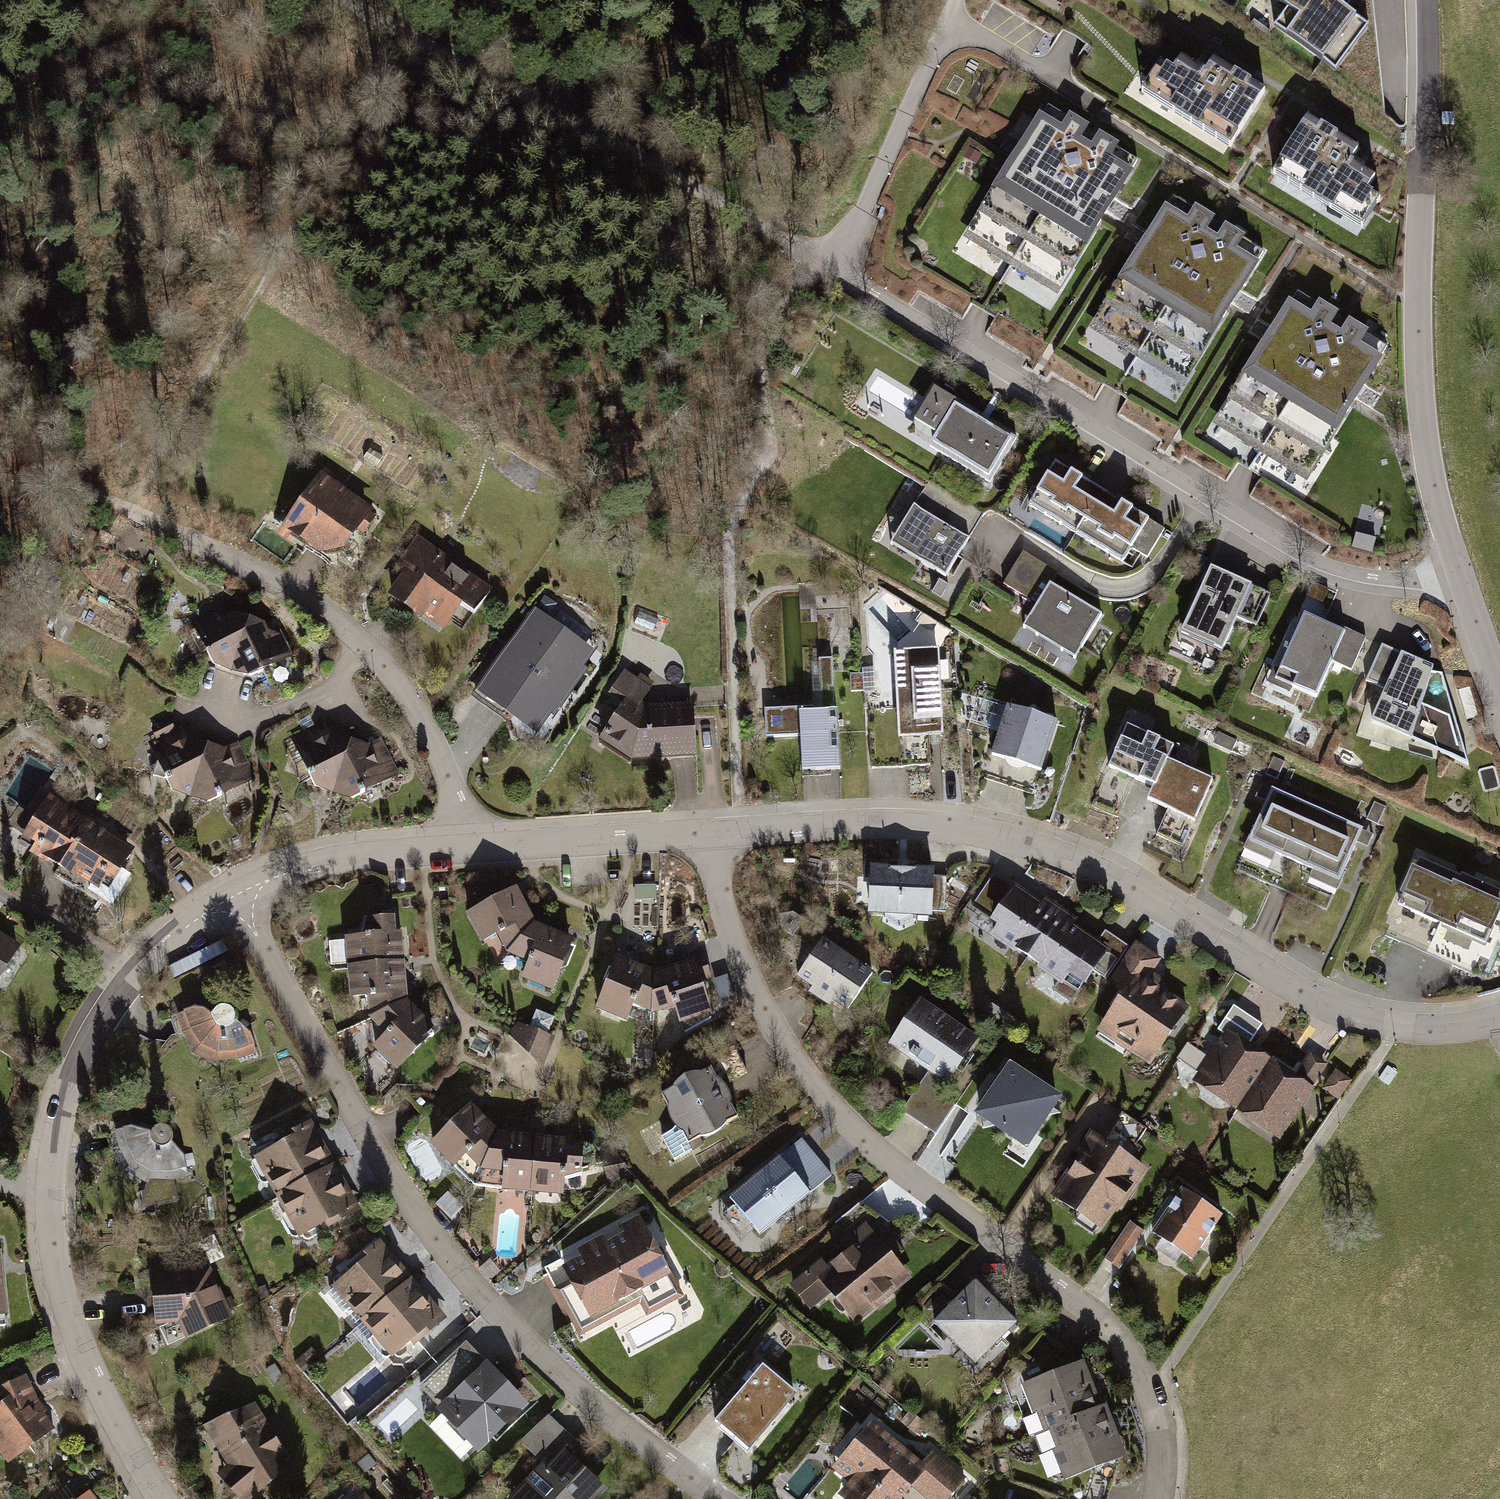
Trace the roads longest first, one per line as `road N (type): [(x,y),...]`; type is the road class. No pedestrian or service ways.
road 1 (residential): [(1458,571),(1390,579),(1304,558),(828,266),(883,176),(950,26)]
road 2 (residential): [(706,834),(740,961),(820,1093),(883,1154),(1096,1315),(1137,1364),(1163,1440),(1156,1498)]
road 3 (residential): [(1499,1018),(1397,1027),(1333,1010),(1121,882),(1019,842),(901,825),(706,834)]
road 4 (residential): [(715,1498),(532,1348),(440,1245),(355,1117),(234,895)]
road 5 (tertiary): [(1424,0),(1422,388),(1431,475),(1458,571)]
road 6 (track): [(126,510),(285,251),(438,51)]
road 7 (track): [(828,266),(346,0)]
road 8 (residential): [(461,850),(458,812),(436,753),(405,694),(365,648),(282,583),(126,510)]
road 9 (residential): [(234,895),(161,948),(109,1009),(74,1072),(48,1182)]
road 10 (residential): [(48,1182),(65,1306),(161,1498)]
road 11 (residential): [(706,834),(461,850)]
road 12 (residential): [(461,850),(319,863),(234,895)]
road 13 (track): [(126,510),(0,445)]
road 14 (tertiary): [(1458,571),(1499,686)]

